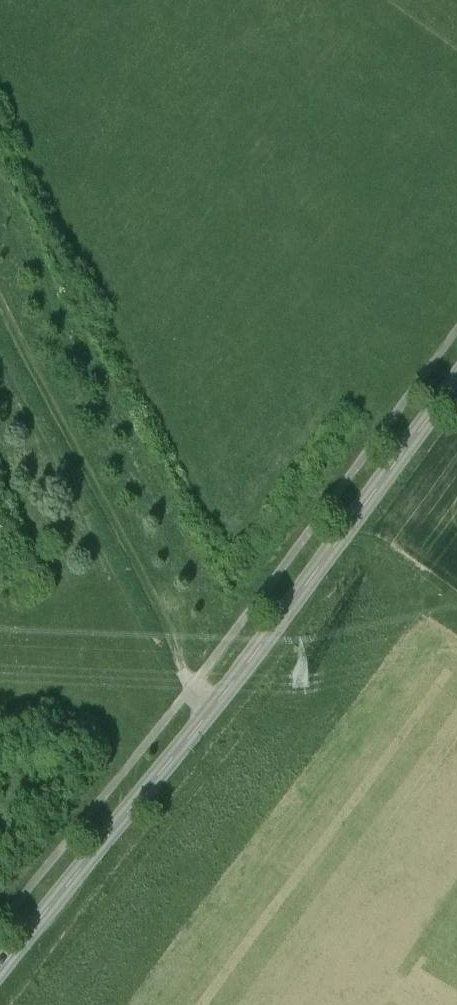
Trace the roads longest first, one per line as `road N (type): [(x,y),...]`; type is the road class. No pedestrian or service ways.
road 1 (tertiary): [(456,378),(211,712),(0,972)]
road 2 (track): [(0,318),(190,689),(211,712)]

